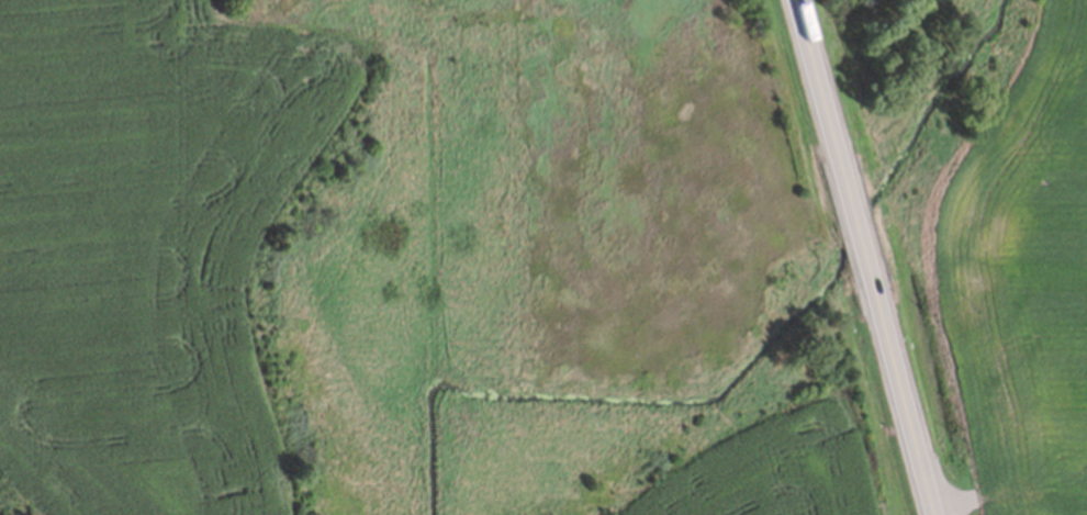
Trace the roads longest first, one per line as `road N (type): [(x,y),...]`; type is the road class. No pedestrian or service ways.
road 1 (primary): [(795,0),(934,514)]

